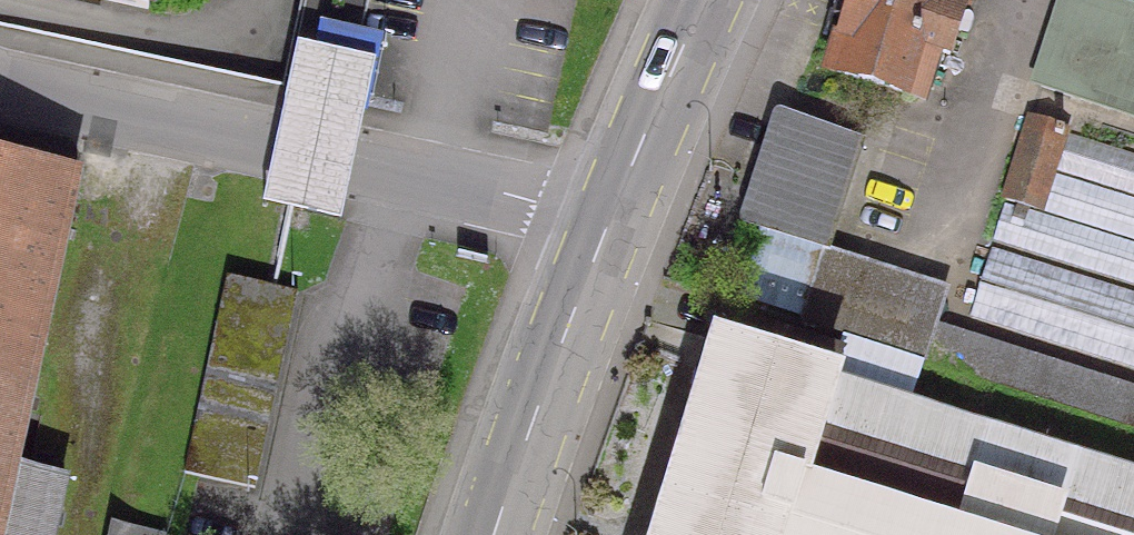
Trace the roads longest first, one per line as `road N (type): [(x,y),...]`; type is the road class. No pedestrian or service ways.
road 1 (secondary): [(708,0),(610,218),(497,534)]

